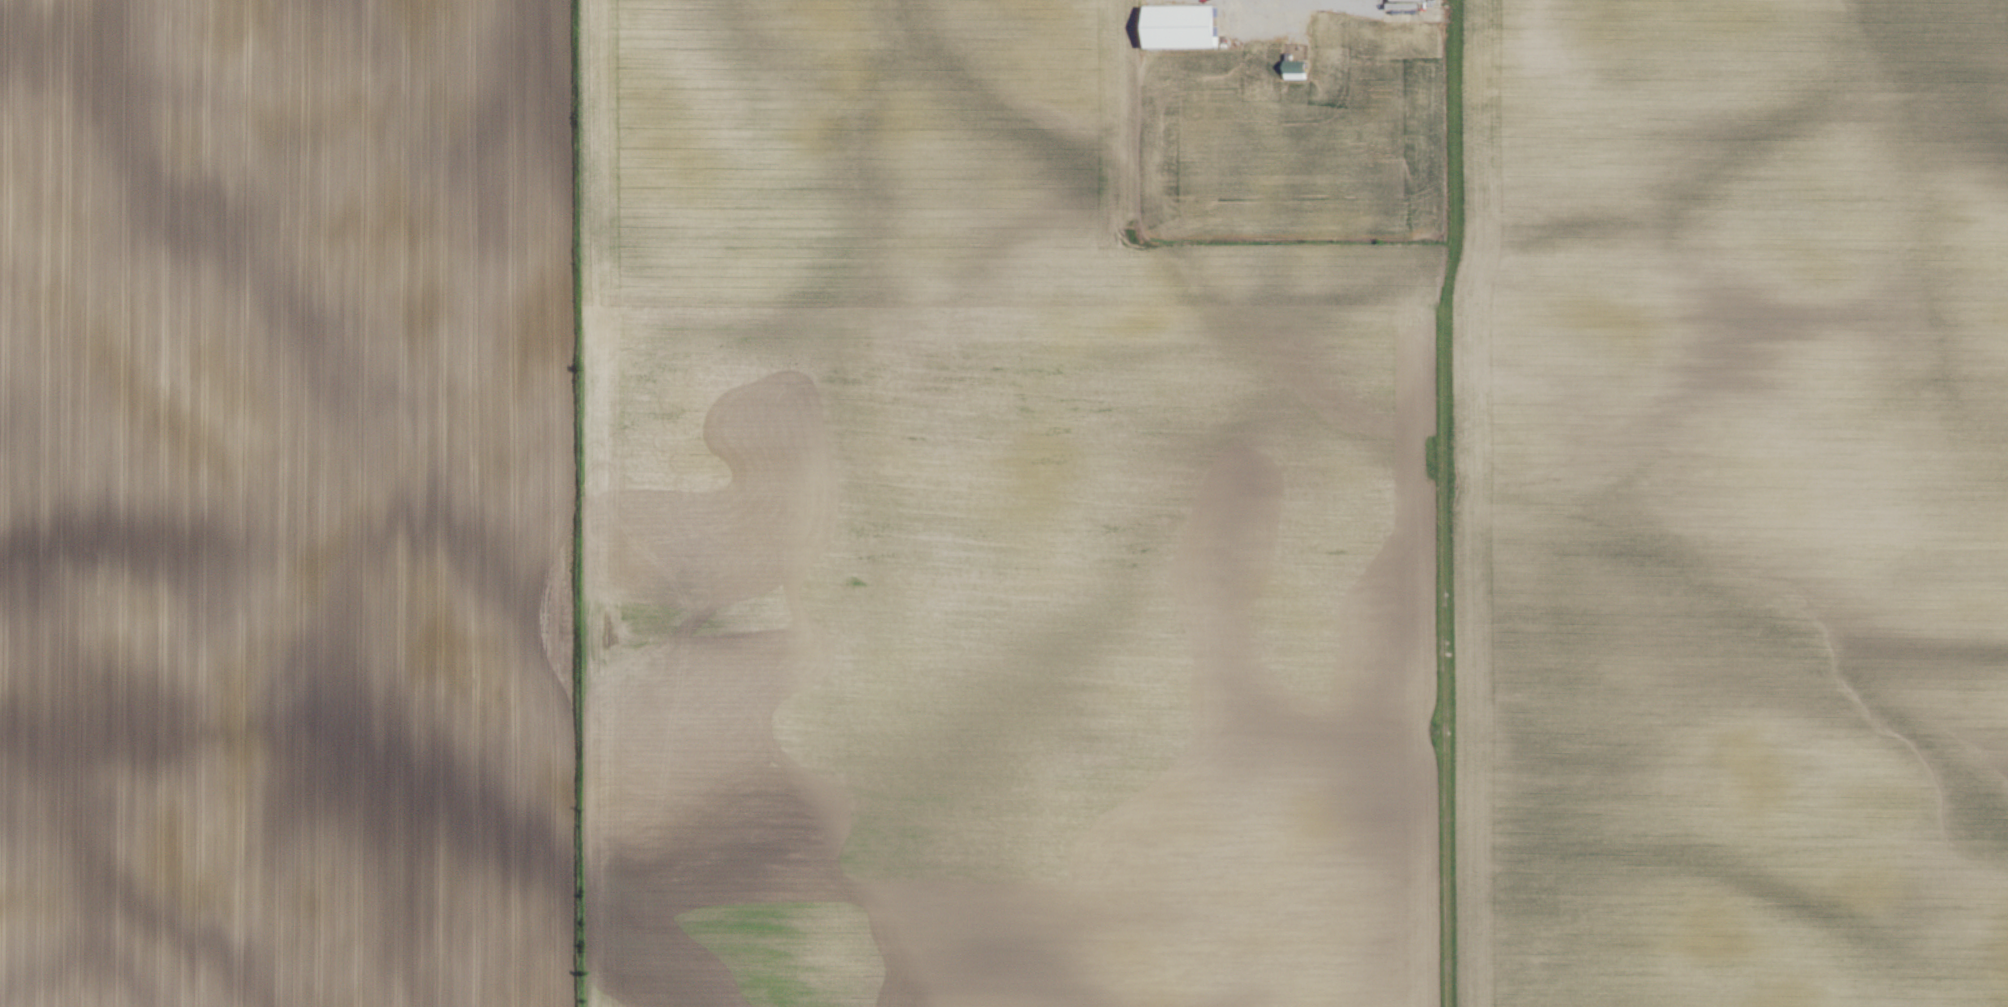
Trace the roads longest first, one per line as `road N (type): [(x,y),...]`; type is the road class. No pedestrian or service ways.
road 1 (track): [(1448,237),(1452,1006)]

